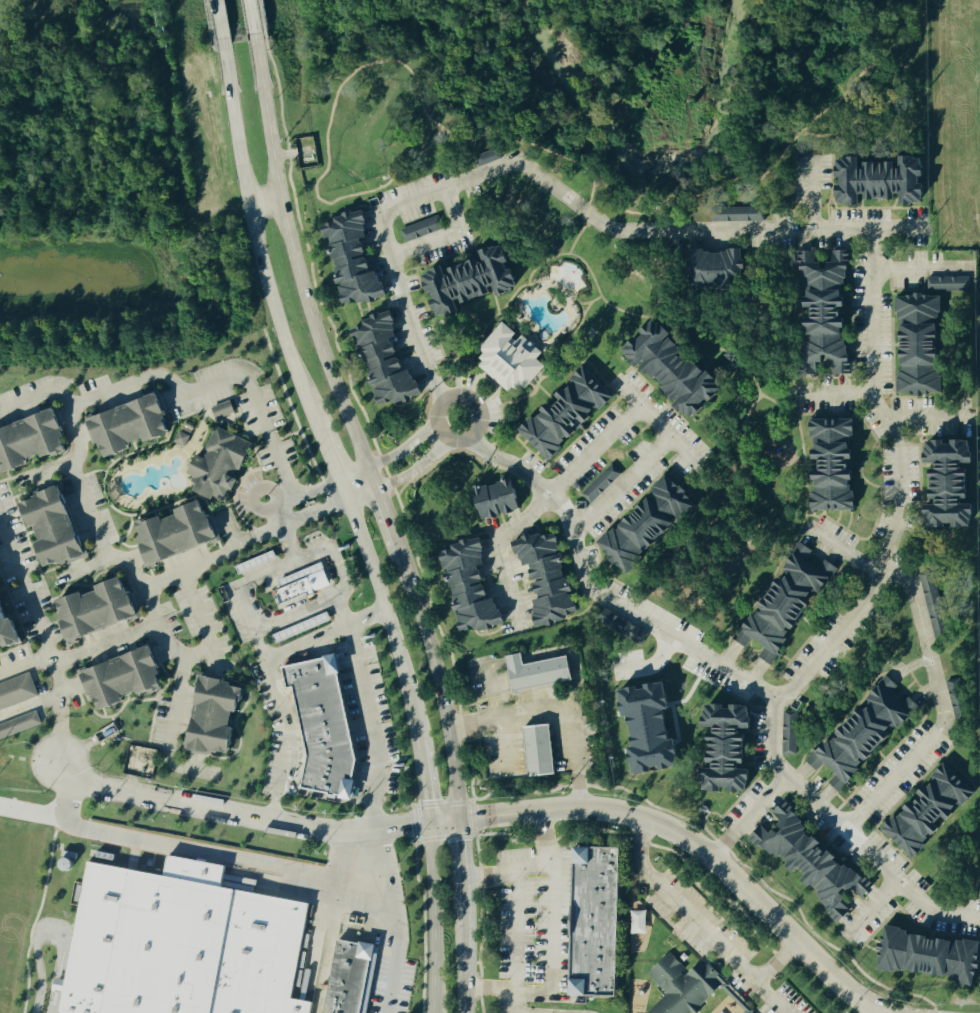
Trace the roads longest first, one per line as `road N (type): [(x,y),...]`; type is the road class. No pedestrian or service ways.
road 1 (residential): [(58,764),(98,790),(314,831),(579,809),(652,823),(711,859),(850,996),(889,1012)]
road 2 (residential): [(926,227),(609,232),(515,162),(376,215),(402,312),(445,403)]
road 3 (residential): [(469,439),(565,515),(585,582),(600,599),(771,701),(770,761),(794,788),(929,912),(979,923)]
road 4 (secondary): [(339,481),(384,611),(413,731),(428,823),(432,1012)]
road 5 (residential): [(771,701),(792,690),(869,594),(899,509),(897,448),(870,397),(870,230)]
road 6 (secondary): [(373,492),(302,290),(254,40)]
road 7 (residential): [(844,834),(942,724),(910,588),(806,529)]
road 8 (secondary): [(219,39),(263,278),(316,427)]
road 9 (residential): [(517,630),(495,544),(638,406)]
road 10 (secondary): [(462,820),(449,732),(406,564)]
road 11 (residential): [(671,439),(572,530)]
road 12 (residential): [(435,423),(457,443),(474,434),(479,420),(460,399),(439,408),(435,423)]
road 13 (residential): [(615,383),(707,474)]
road 14 (residential): [(388,260),(460,233),(444,189)]
road 15 (secondary): [(465,1012),(466,889)]

